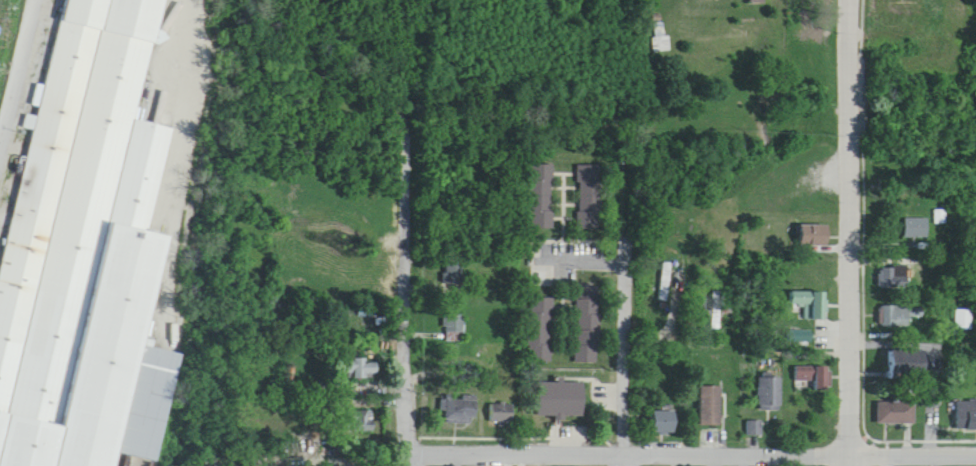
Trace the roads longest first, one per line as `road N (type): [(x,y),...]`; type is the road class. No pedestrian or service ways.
road 1 (residential): [(855,465),(854,0)]
road 2 (residential): [(407,455),(856,447)]
road 3 (residential): [(407,465),(407,103)]
road 4 (residential): [(624,465),(621,272)]
road 5 (residential): [(975,445),(856,447)]

